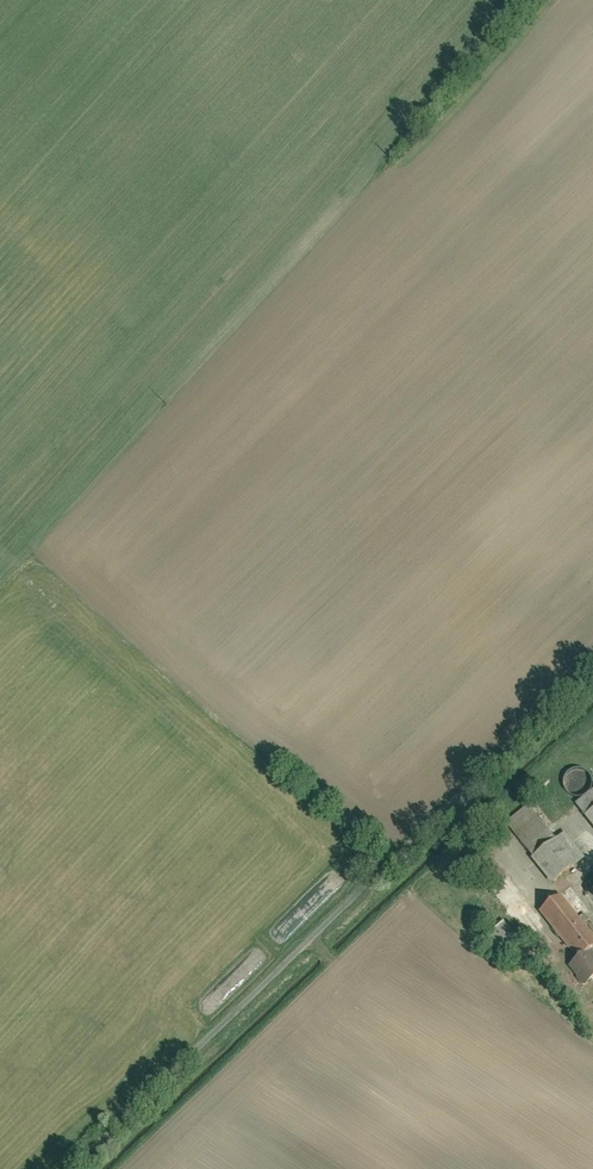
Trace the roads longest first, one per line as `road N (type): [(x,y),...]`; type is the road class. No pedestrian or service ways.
road 1 (track): [(472,784),(592,668)]

